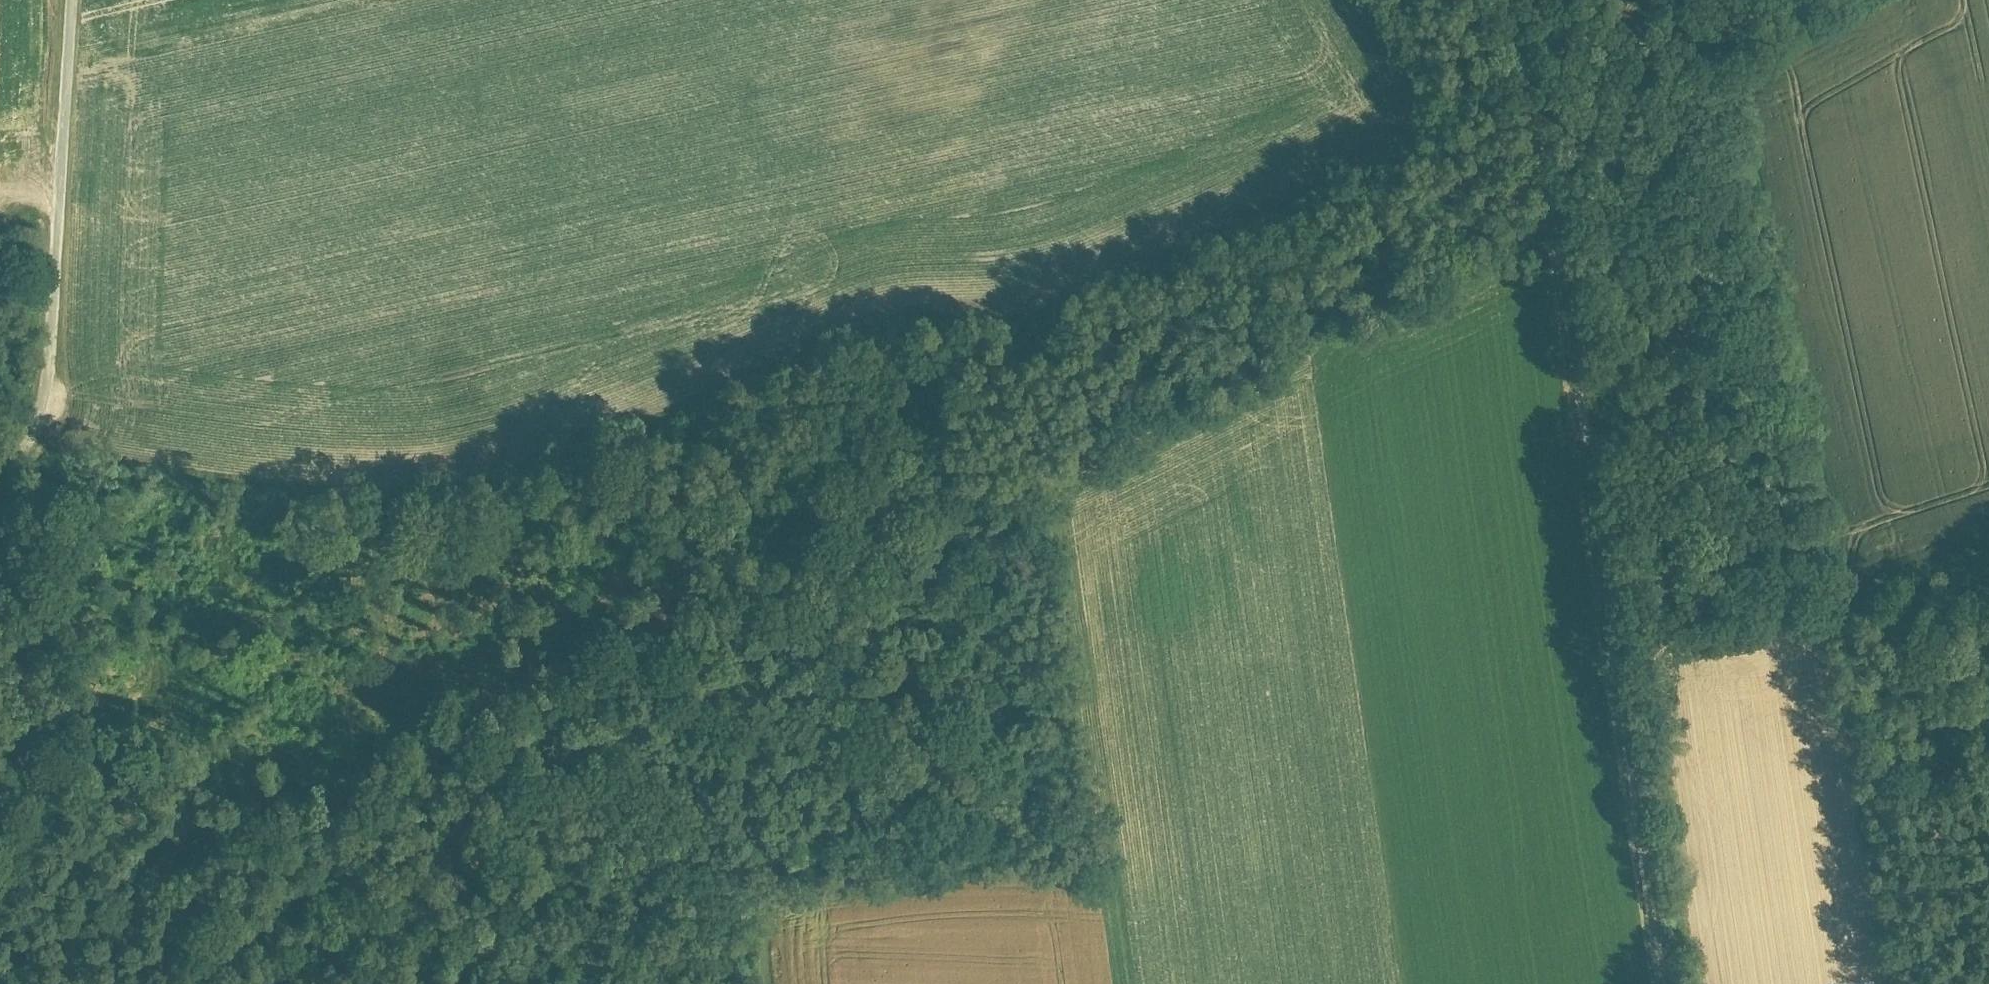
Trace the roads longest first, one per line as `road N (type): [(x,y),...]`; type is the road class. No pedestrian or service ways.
road 1 (track): [(1663,983),(1515,0)]

